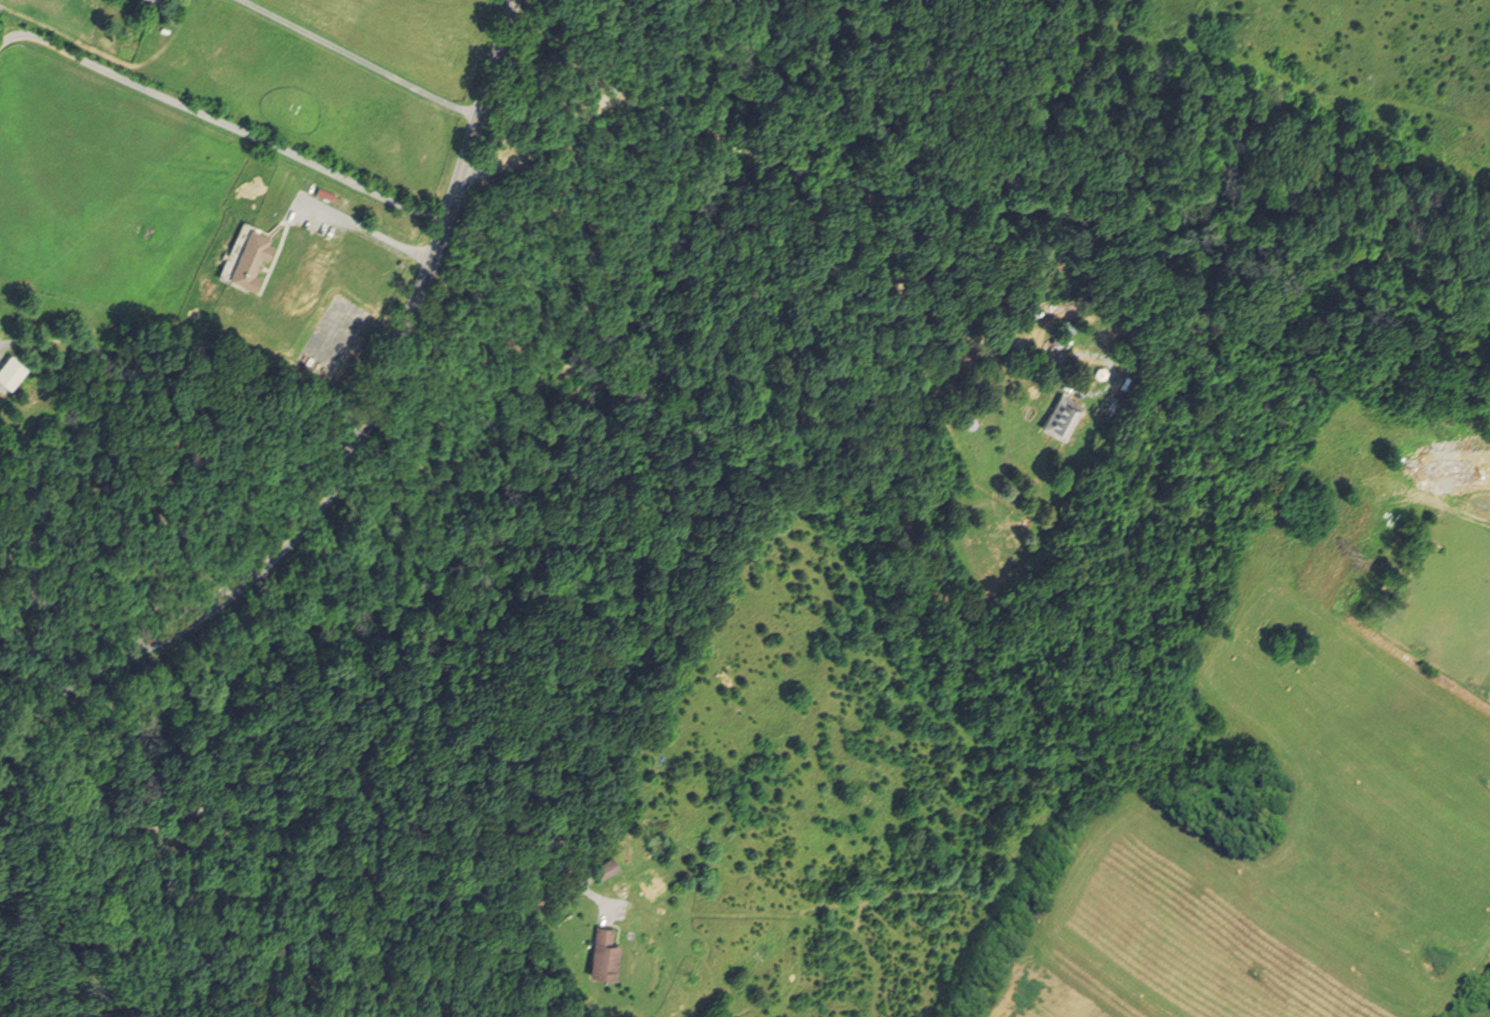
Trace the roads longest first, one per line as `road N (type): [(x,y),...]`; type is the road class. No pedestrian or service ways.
road 1 (secondary): [(0,730),(207,609),(279,548),(335,483),(434,251),(514,0)]

